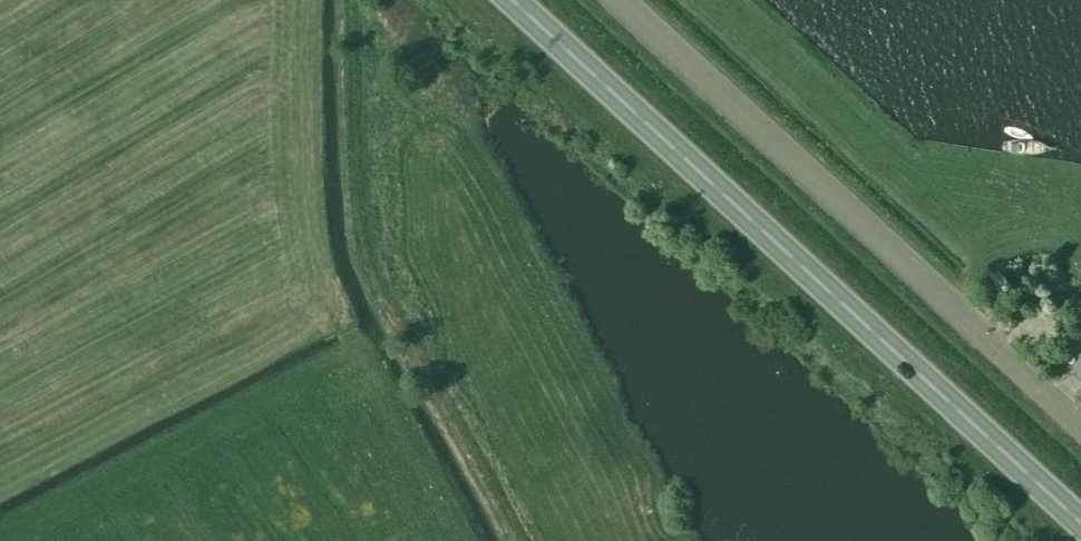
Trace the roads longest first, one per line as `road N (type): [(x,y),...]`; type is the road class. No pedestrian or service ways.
road 1 (trunk): [(1080,524),(512,0)]
road 2 (unclassified): [(622,0),(1080,425)]

